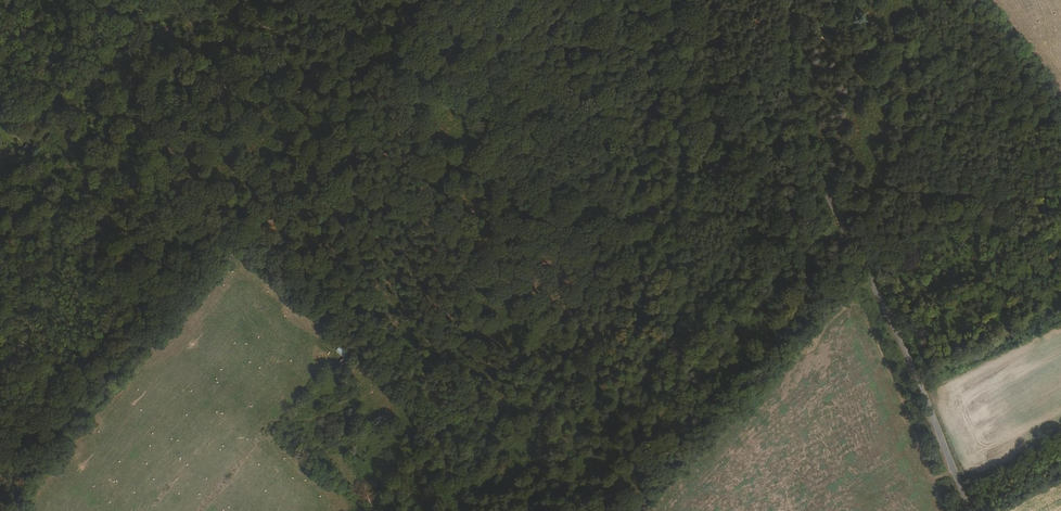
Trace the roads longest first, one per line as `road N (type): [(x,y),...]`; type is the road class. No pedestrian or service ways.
road 1 (unclassified): [(970,510),(798,119),(792,0)]
road 2 (track): [(242,249),(414,76),(451,0)]
road 3 (track): [(980,0),(1060,115)]

